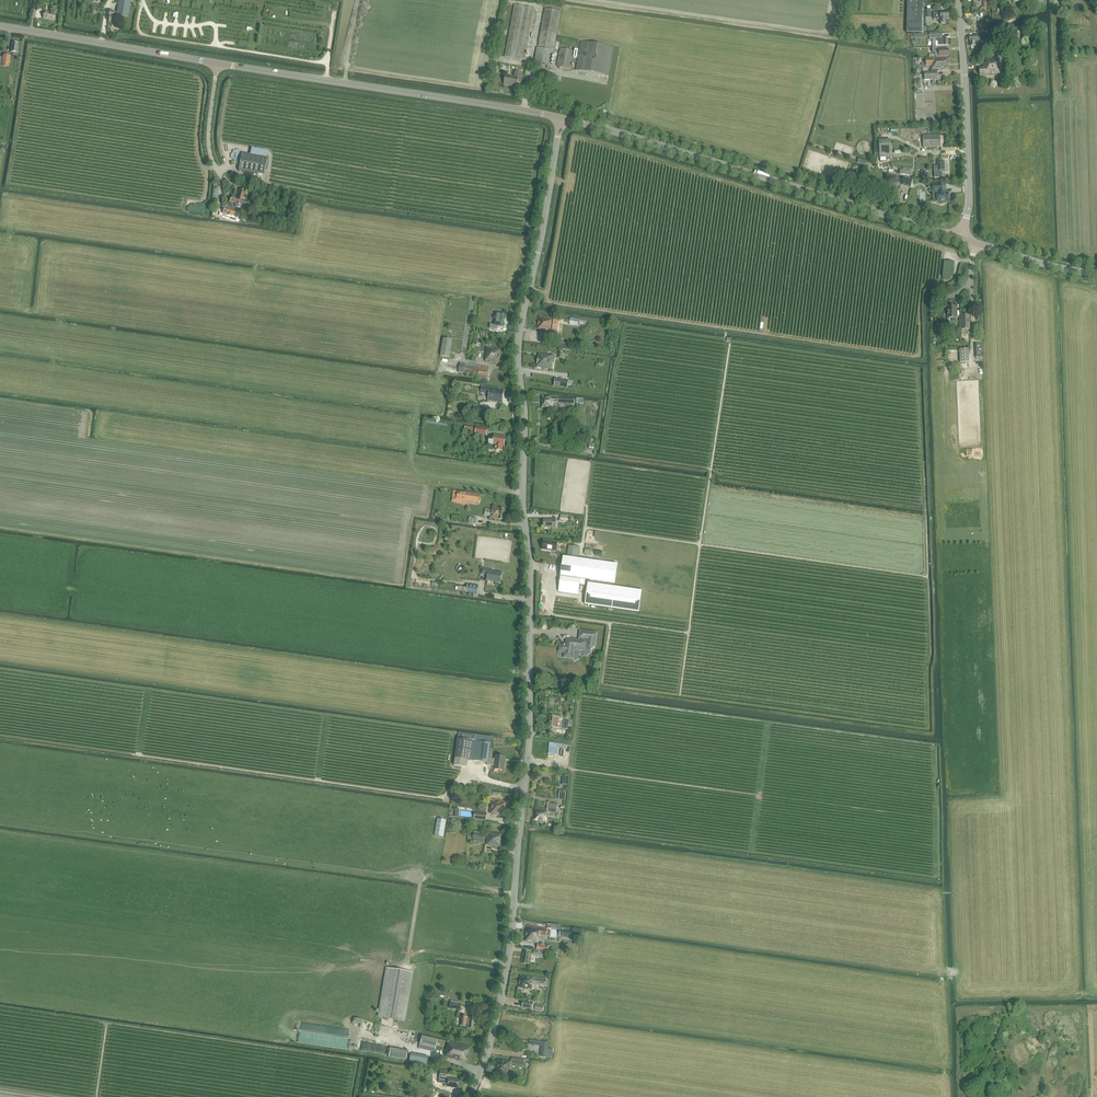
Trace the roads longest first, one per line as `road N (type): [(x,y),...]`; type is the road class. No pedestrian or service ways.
road 1 (tertiary): [(470,1096),(495,1030),(510,952),(530,736),(519,341),(561,118)]
road 2 (tertiary): [(561,118),(0,27)]
road 3 (tertiary): [(961,238),(561,118)]
road 4 (tertiary): [(961,238),(969,192),(959,0)]
road 5 (tertiary): [(974,243),(1096,274)]

